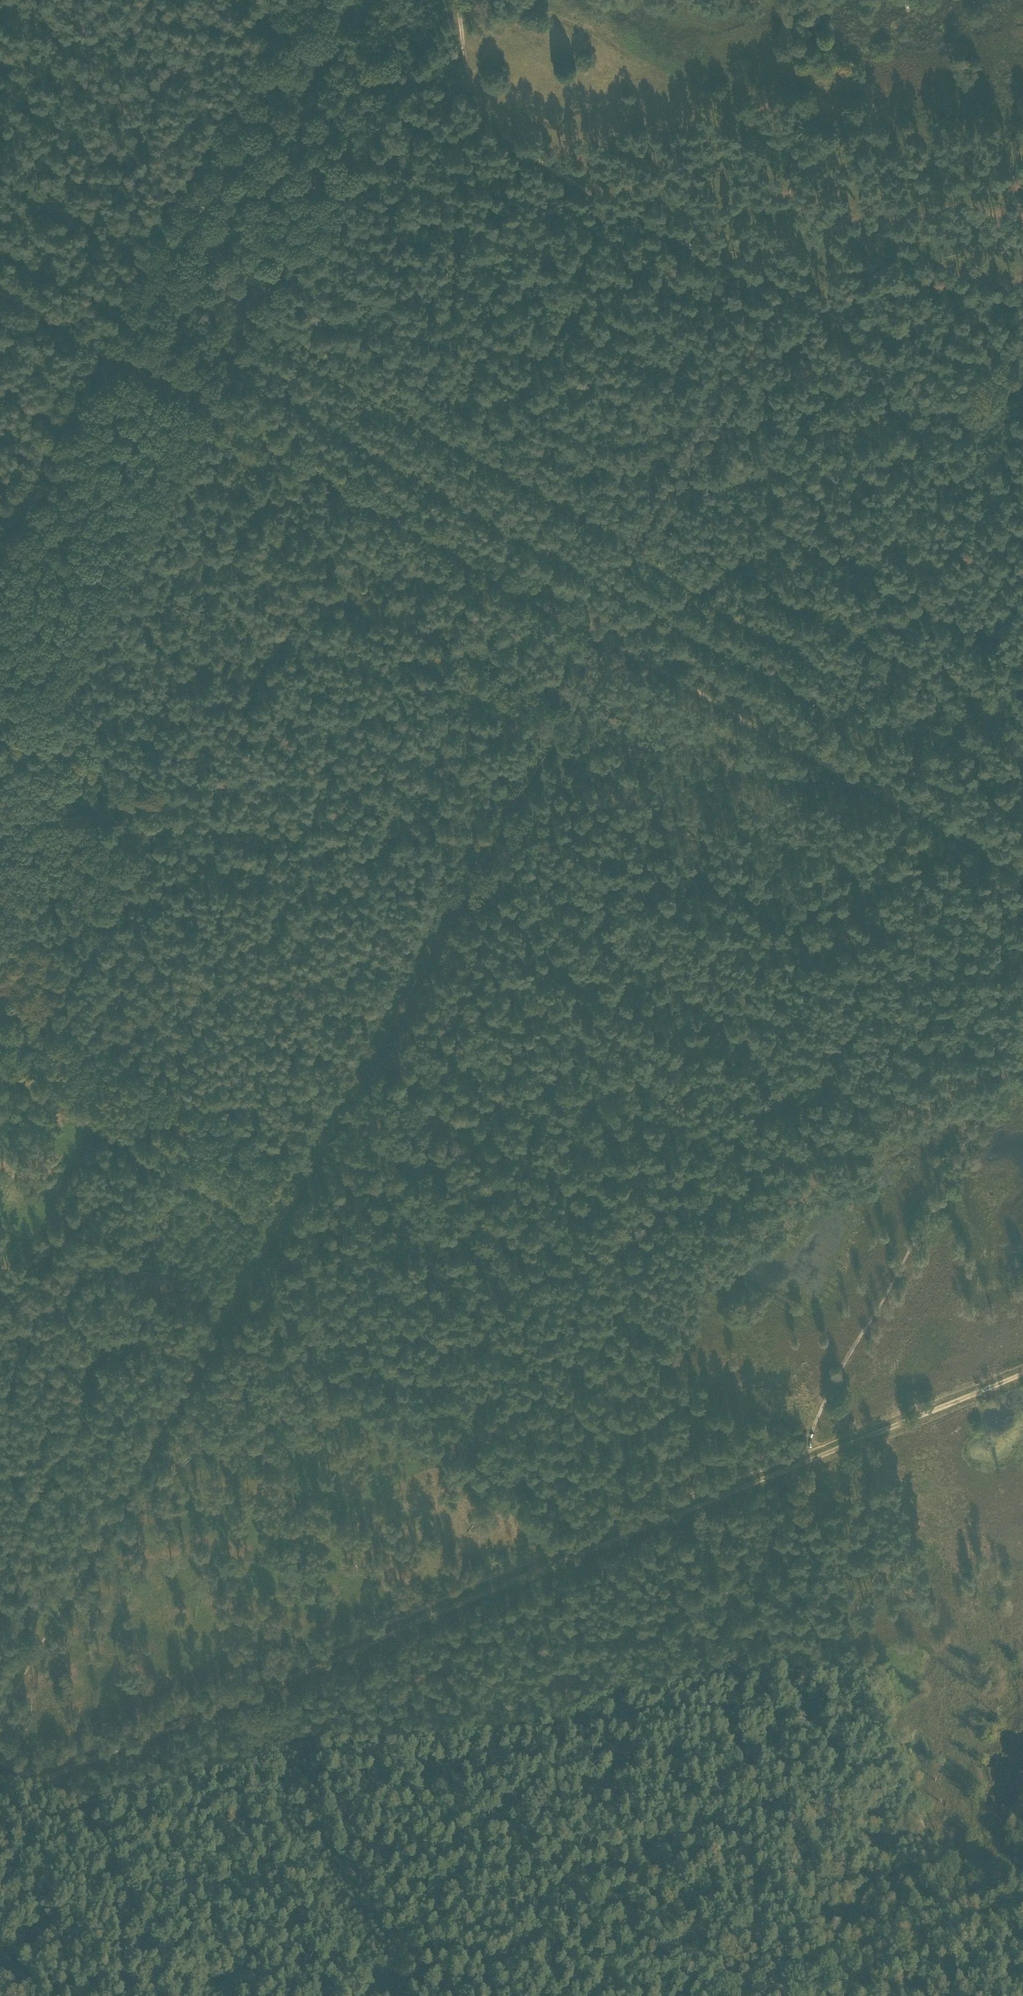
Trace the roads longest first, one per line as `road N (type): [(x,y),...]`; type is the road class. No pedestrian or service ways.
road 1 (track): [(608,644),(0,1709)]
road 2 (track): [(780,1468),(0,1794)]
road 3 (track): [(12,1086),(332,544)]
road 4 (track): [(111,354),(608,644)]
road 5 (track): [(780,1468),(960,1910)]
road 6 (track): [(1022,1062),(854,1348),(805,1452),(780,1468)]
road 7 (track): [(608,644),(1022,874)]
road 8 (track): [(318,0),(126,342),(111,354)]
road 9 (track): [(776,290),(587,628)]
road 10 (track): [(0,1079),(266,1232)]
road 11 (track): [(1022,1373),(780,1468)]
road 12 (track): [(753,1995),(960,1910)]
road 13 (track): [(111,354),(95,363),(0,530)]
road 14 (track): [(145,1163),(0,1297)]
road 15 (track): [(0,292),(111,354)]

